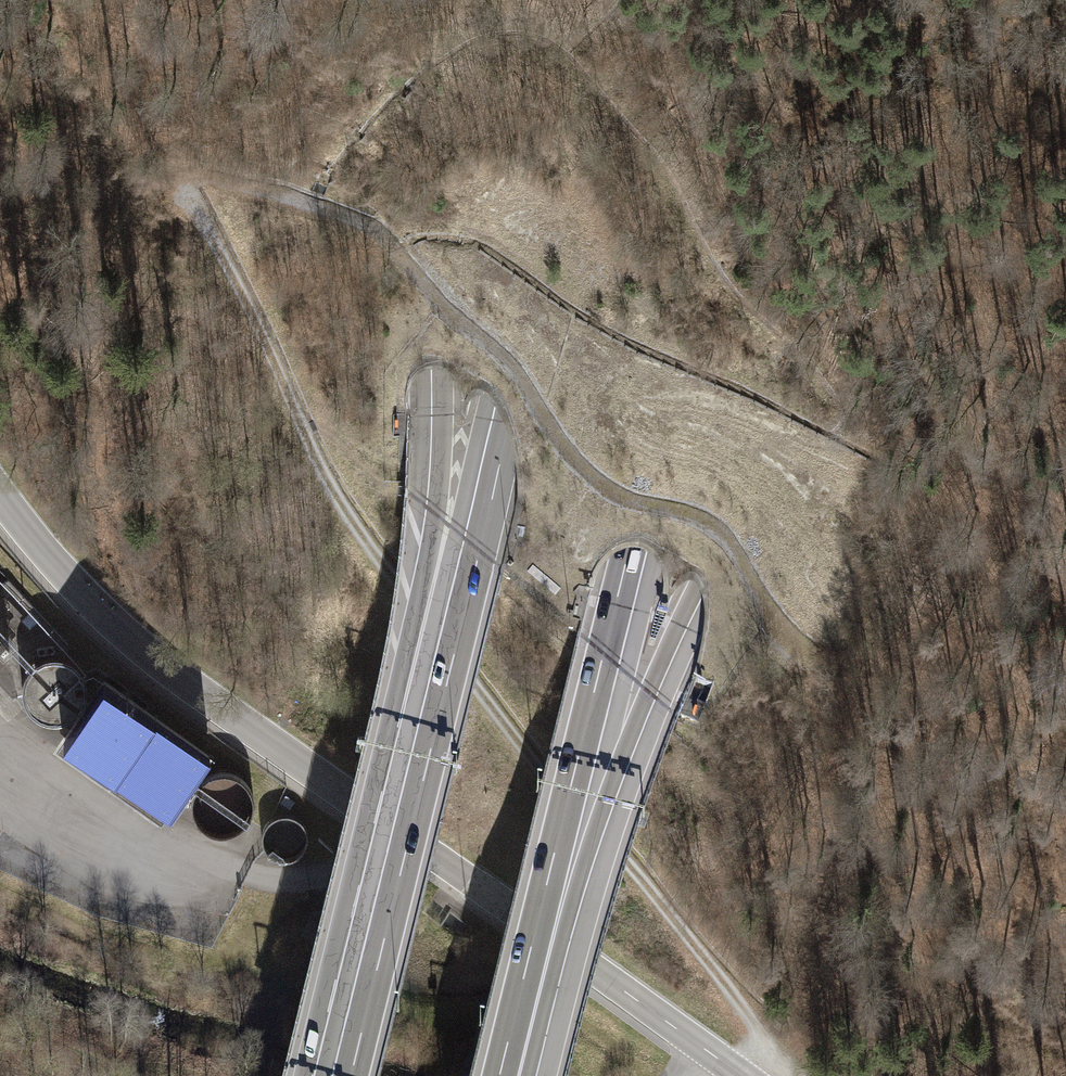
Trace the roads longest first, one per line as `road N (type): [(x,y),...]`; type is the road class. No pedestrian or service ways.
road 1 (track): [(768,1075),(748,1015),(525,754),(326,486),(184,192),(186,180),(208,176),(373,228),(458,322),(502,356),(582,467),(634,500),(709,522),(782,629),(826,663)]
road 2 (motorway): [(524,1075),(602,810),(698,586),(829,380),(896,292),(1065,129)]
road 3 (motorway): [(500,1075),(764,0)]
road 4 (unclassified): [(0,494),(62,573),(135,643),(741,1075)]
road 5 (motorway): [(597,0),(510,422),(406,852)]
road 6 (motorway): [(381,0),(421,193),(442,408),(436,512),(402,676),(406,852)]
road 7 (track): [(0,894),(99,937),(198,962),(235,950),(293,881)]
road 8 (motorway): [(406,852),(351,1075)]

